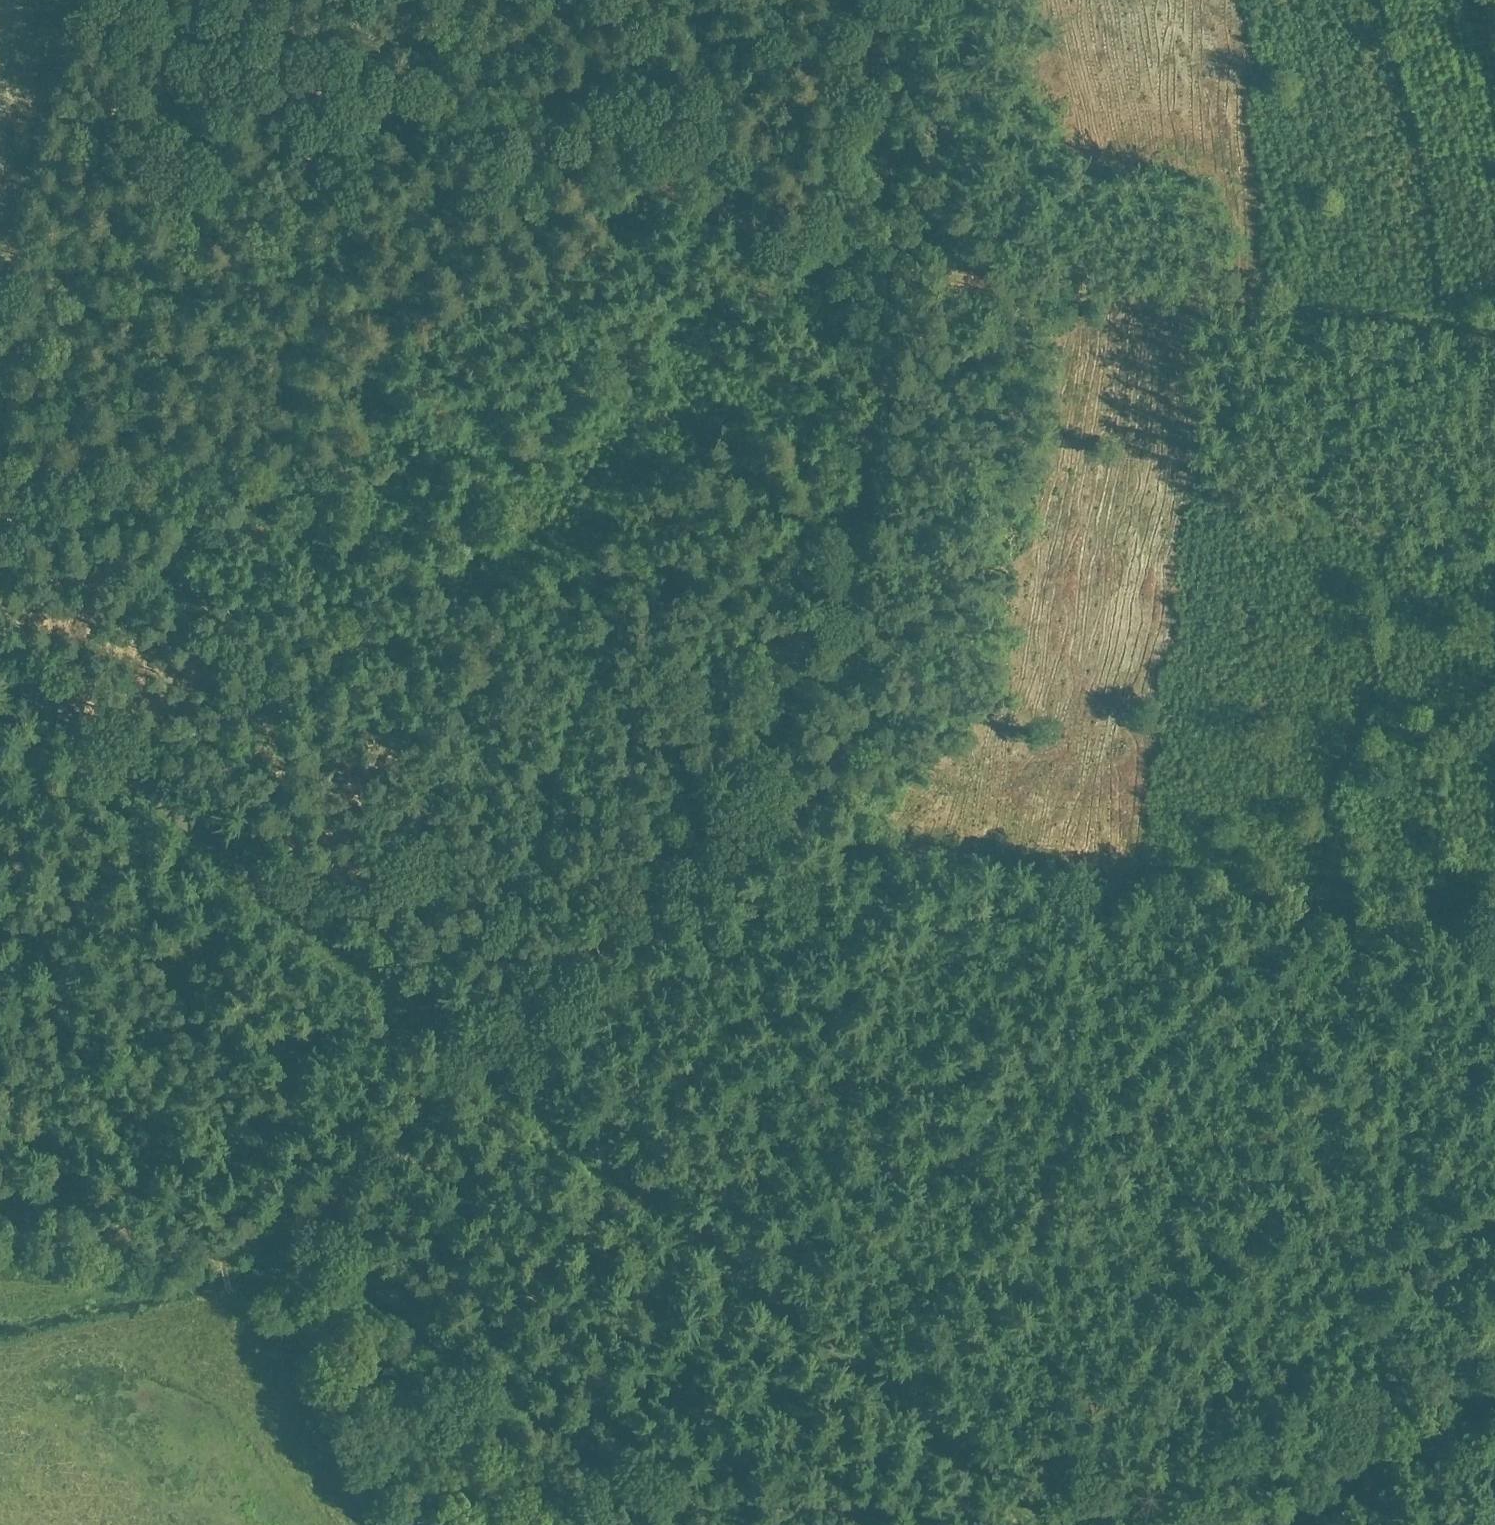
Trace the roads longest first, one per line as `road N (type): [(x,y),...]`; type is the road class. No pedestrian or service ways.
road 1 (unclassified): [(1063,1524),(0,668)]
road 2 (track): [(890,264),(88,0)]
road 3 (track): [(1494,920),(687,808)]
road 4 (track): [(221,1248),(297,1210),(479,1052),(687,808)]
road 5 (track): [(1494,319),(890,264)]
road 6 (track): [(687,808),(825,614),(851,555),(868,488),(890,264)]
road 7 (track): [(890,264),(888,176),(867,0)]
road 8 (track): [(0,251),(64,0)]
road 9 (track): [(0,1216),(146,1252),(221,1248)]

